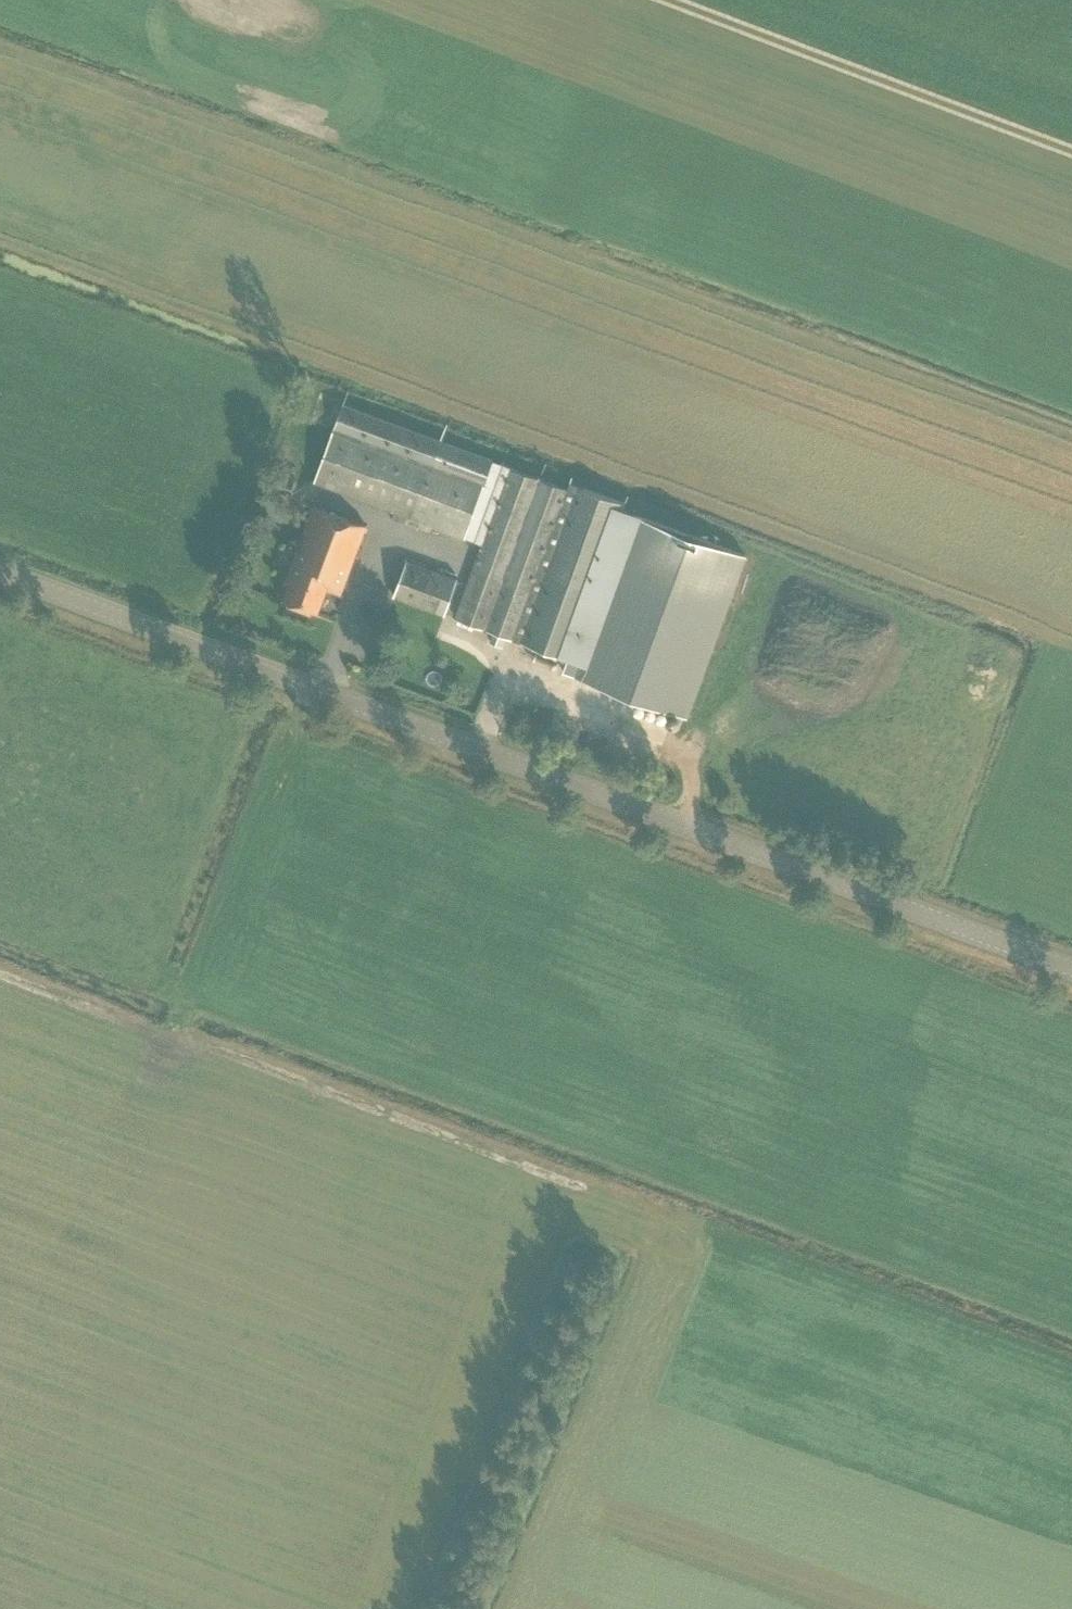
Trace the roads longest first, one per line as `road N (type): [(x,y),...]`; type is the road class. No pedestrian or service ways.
road 1 (tertiary): [(1071,974),(0,574)]

